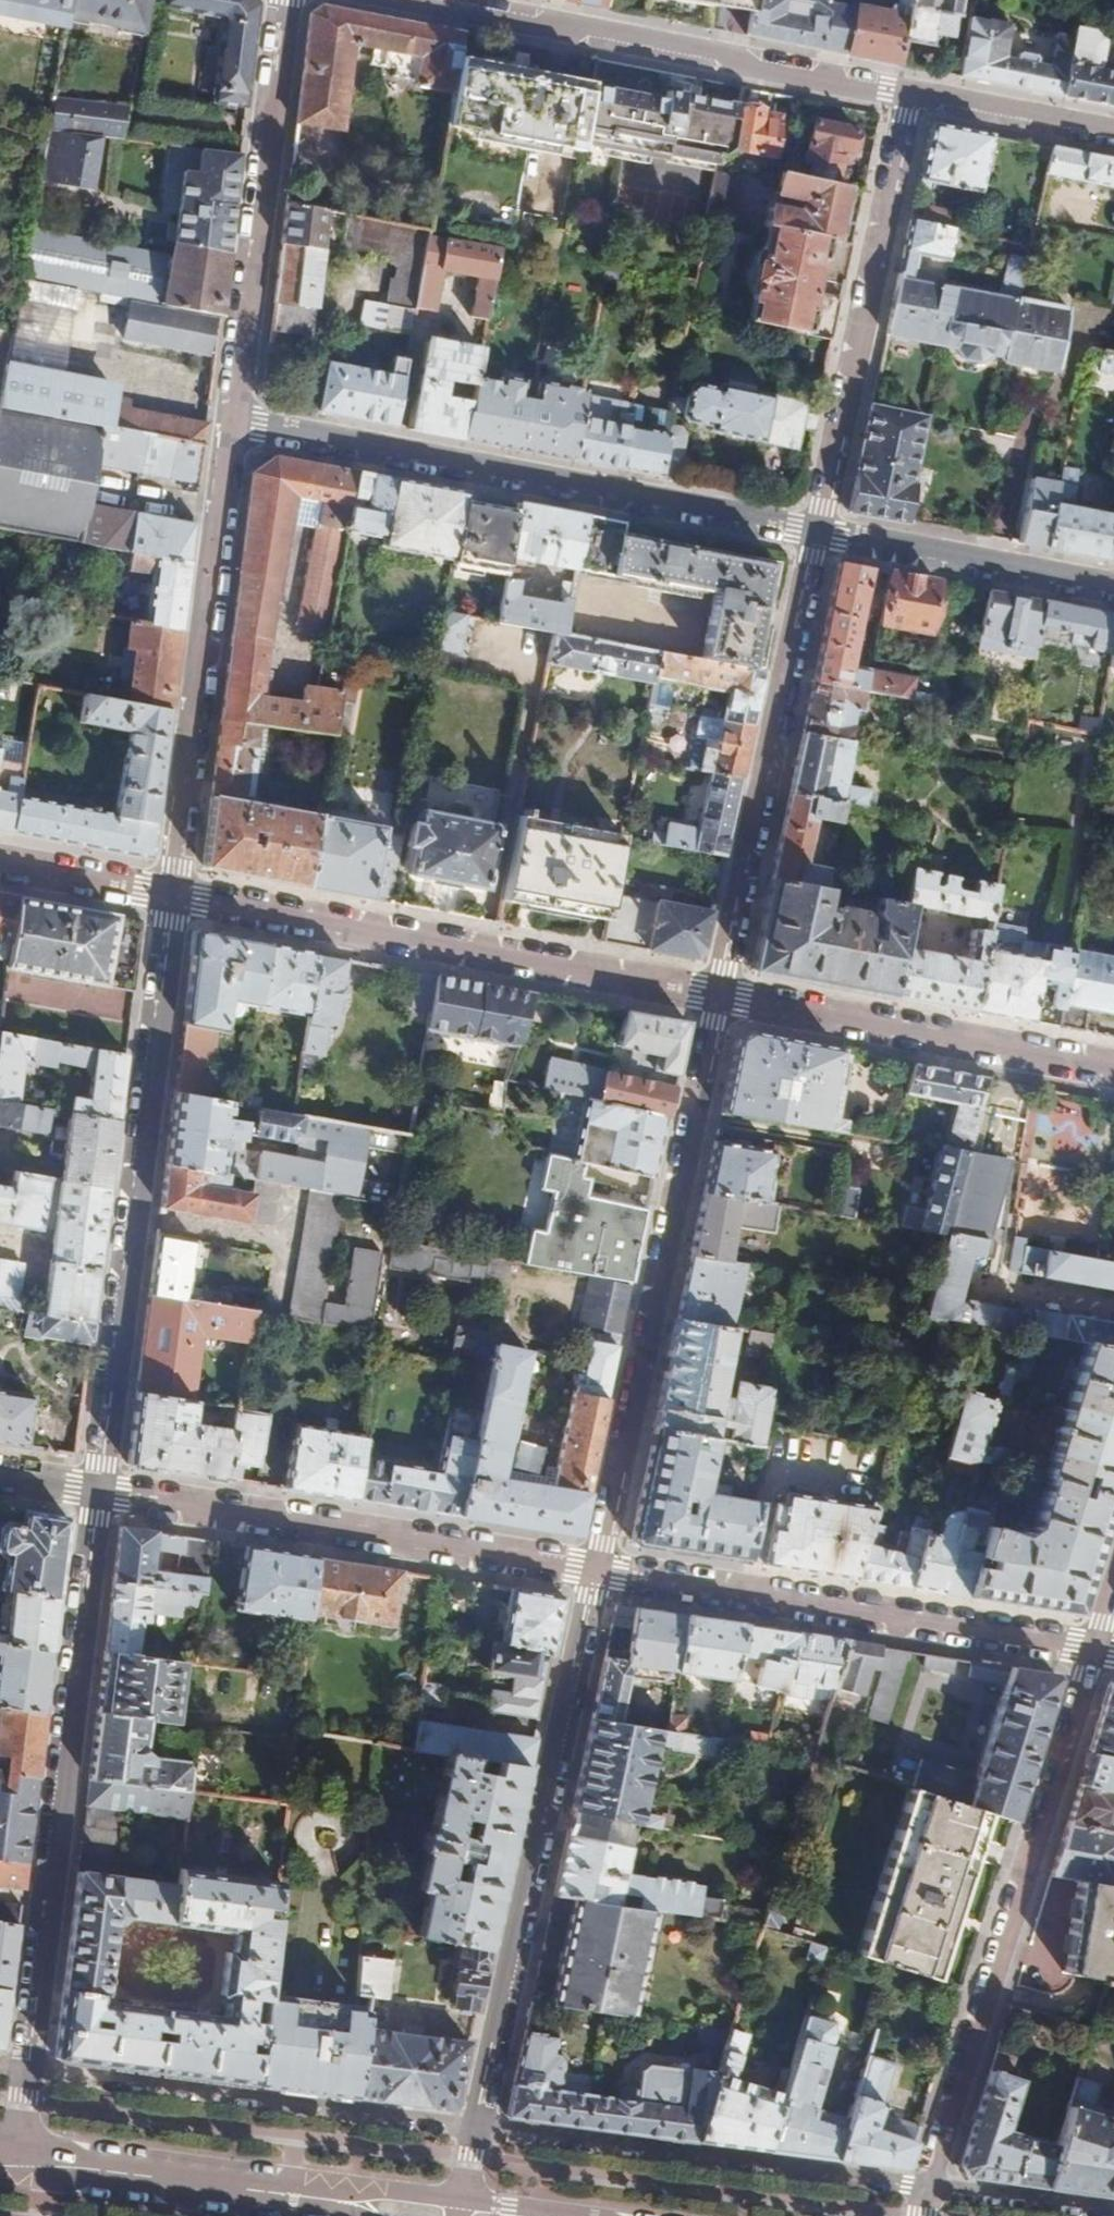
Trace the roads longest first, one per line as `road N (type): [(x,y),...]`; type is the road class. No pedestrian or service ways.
road 1 (residential): [(14,2160),(98,1490)]
road 2 (residential): [(596,1568),(461,2215)]
road 3 (residential): [(98,1490),(167,898)]
road 4 (residential): [(230,428),(815,535)]
road 5 (residential): [(921,2215),(1096,1649)]
road 6 (residential): [(716,999),(596,1568)]
road 7 (residential): [(167,898),(716,999)]
road 8 (residential): [(1096,1649),(596,1568)]
road 9 (residential): [(596,1568),(98,1490)]
road 10 (residential): [(912,96),(424,0)]
road 11 (residential): [(815,535),(716,999)]
road 12 (residential): [(167,898),(230,428)]
road 13 (residential): [(912,96),(815,535)]
road 14 (residential): [(230,428),(288,0)]
road 15 (secondary): [(431,2215),(14,2160)]
road 16 (residential): [(716,999),(1113,1074)]
road 17 (residential): [(815,535),(1113,591)]
road 18 (residential): [(1113,134),(912,96)]
road 19 (residential): [(0,864),(167,898)]

